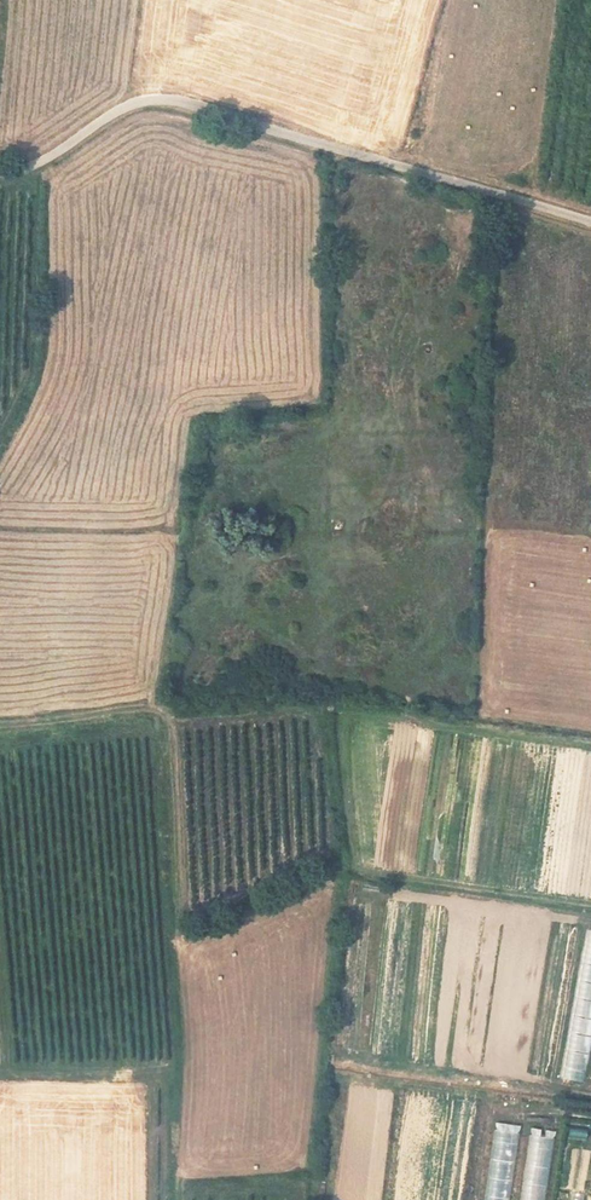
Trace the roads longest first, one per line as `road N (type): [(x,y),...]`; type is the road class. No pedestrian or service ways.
road 1 (unclassified): [(590,222),(172,100),(119,111),(30,167),(0,172)]
road 2 (track): [(0,724),(154,711),(163,718),(179,919)]
road 3 (track): [(165,1199),(165,1068)]

